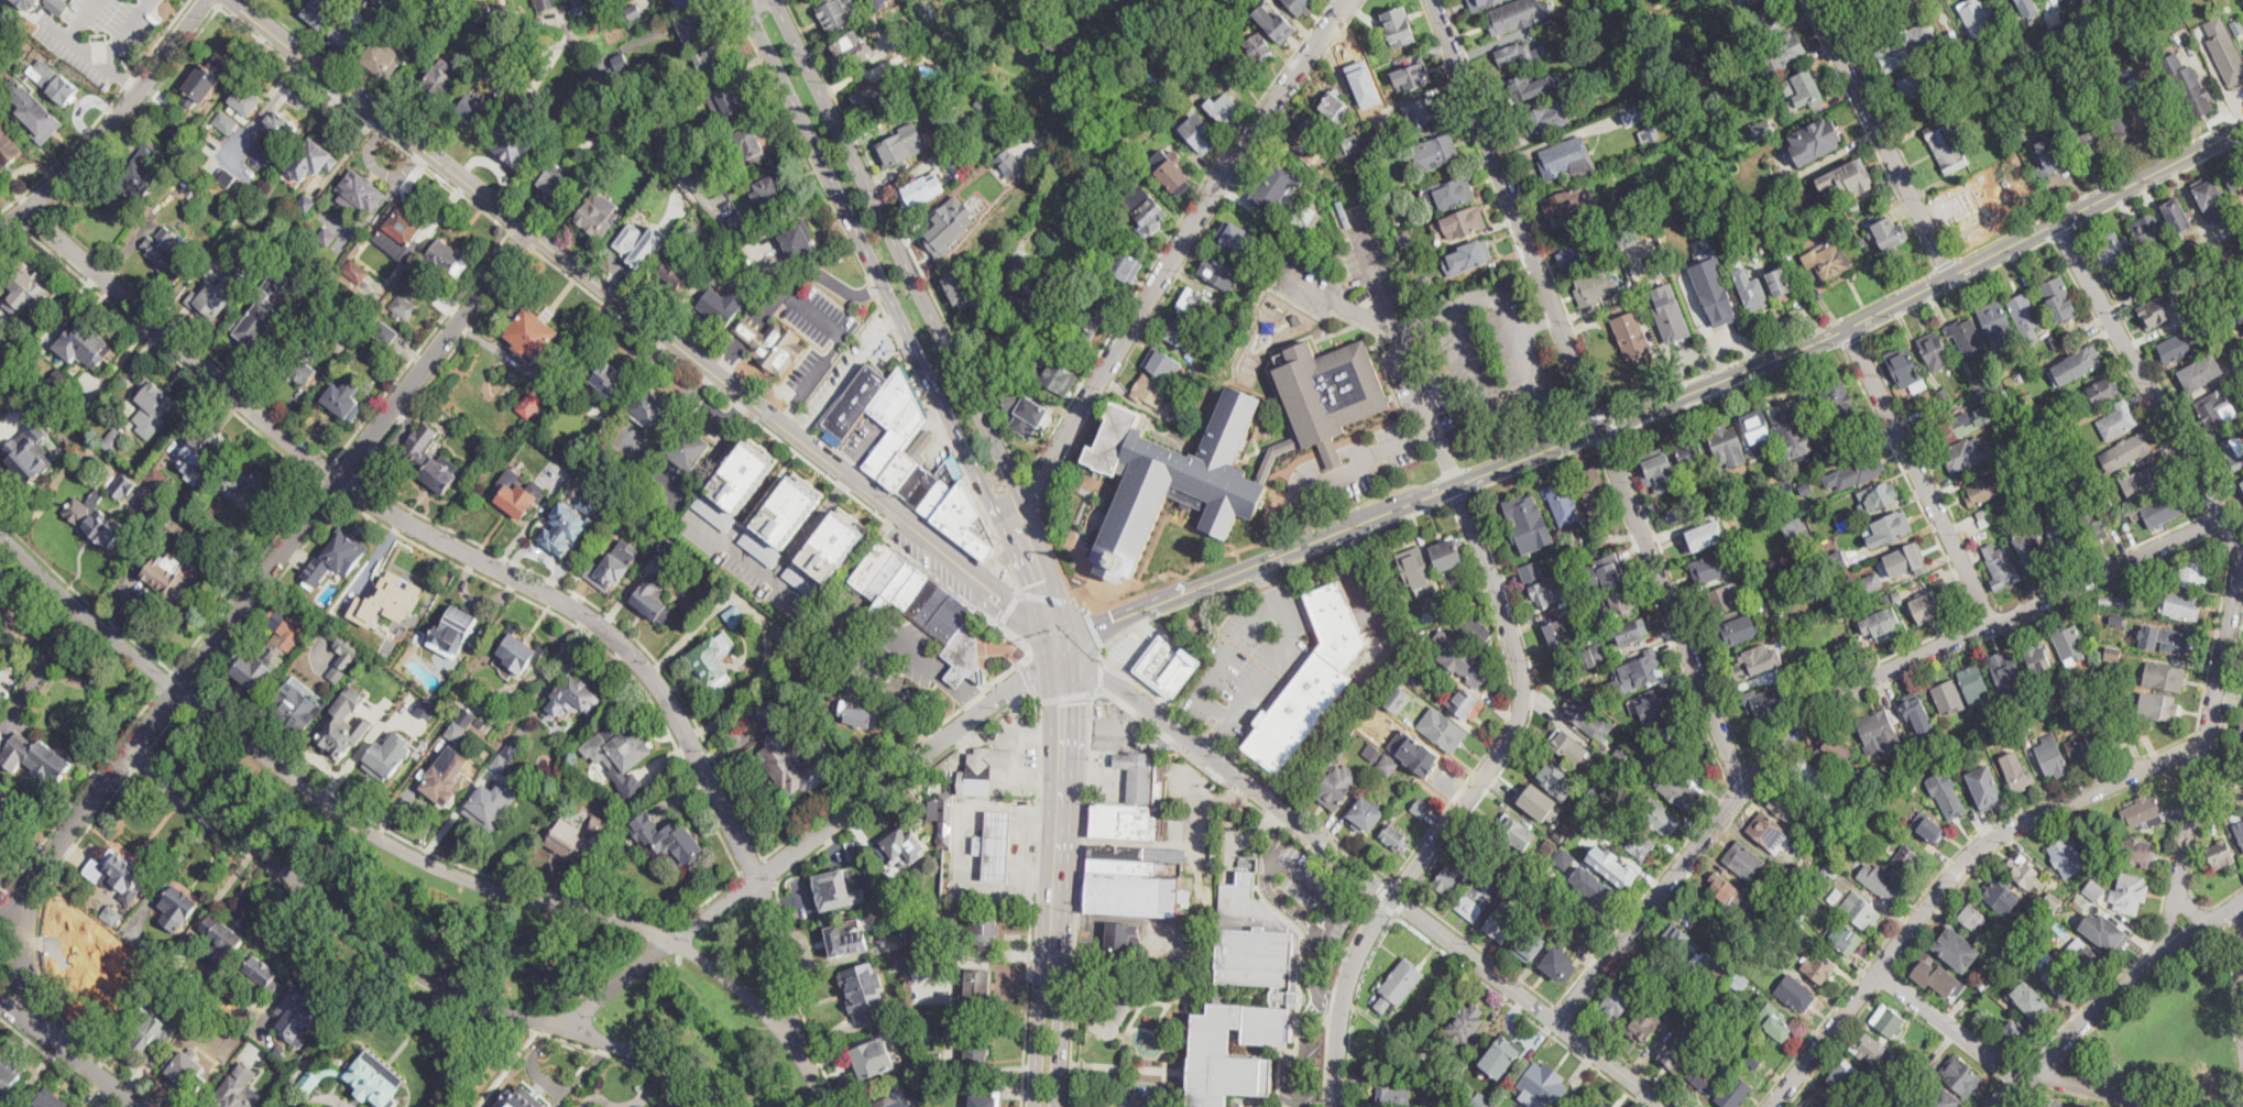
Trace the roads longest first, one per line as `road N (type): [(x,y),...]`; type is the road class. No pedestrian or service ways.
road 1 (residential): [(788,1032),(758,880),(665,694),(612,636),(552,595),(339,482),(30,210)]
road 2 (tertiary): [(232,0),(1072,650)]
road 3 (secondary): [(1950,275),(1845,328),(1191,589)]
road 4 (residential): [(829,1106),(788,1032),(703,956),(633,922),(529,899),(426,862),(322,801),(177,689)]
road 5 (primary): [(1072,650),(1025,502),(774,0)]
road 6 (primary): [(743,0),(1014,548),(1048,635)]
road 7 (residential): [(727,1106),(693,1077),(645,1054),(504,1009),(424,973),(129,753)]
road 8 (residential): [(566,1027),(1051,665)]
road 9 (residential): [(1025,502),(1228,166),(1347,0)]
road 10 (residential): [(2208,742),(1974,854),(1773,1106)]
road 11 (residential): [(177,689),(528,231)]
road 12 (residential): [(2220,525),(1828,698),(1746,789)]
road 13 (residential): [(1393,895),(1506,744),(1519,714),(1514,642),(1455,484)]
road 14 (tertiary): [(1602,426),(1433,0)]
road 15 (primary): [(1058,1106),(1072,650)]
road 16 (primary): [(1051,665),(1035,1106)]
road 17 (tertiary): [(1072,650),(1393,895)]
road 18 (residential): [(1746,789),(1602,426)]
road 19 (residential): [(2054,221),(2242,554)]
road 20 (residential): [(2180,890),(2242,554)]
road 21 (residential): [(1991,625),(1845,328)]
road 22 (secondary): [(1950,275),(2242,125)]
road 23 (residential): [(0,230),(86,157),(203,0)]
road 24 (residential): [(1950,275),(1812,0)]
road 25 (residential): [(1746,789),(1558,1024)]
road 26 (residential): [(0,921),(177,689)]
road 27 (tertiary): [(2242,904),(2108,1001),(2023,1082)]
road 28 (residential): [(177,689),(0,528)]
road 29 (residential): [(1393,895),(1343,994),(1335,1106)]
road 30 (tertiary): [(1558,1024),(1393,895)]
road 31 (residential): [(2023,1082),(1878,972)]
road 32 (tertiary): [(137,1106),(0,1001)]
road 33 (tertiary): [(34,1028),(24,987),(31,880)]
road 34 (secondary): [(1191,589),(1094,627),(1072,650)]
road 35 (tertiary): [(1664,1106),(1558,1024)]
road 36 (residential): [(2152,1106),(2023,1082)]

